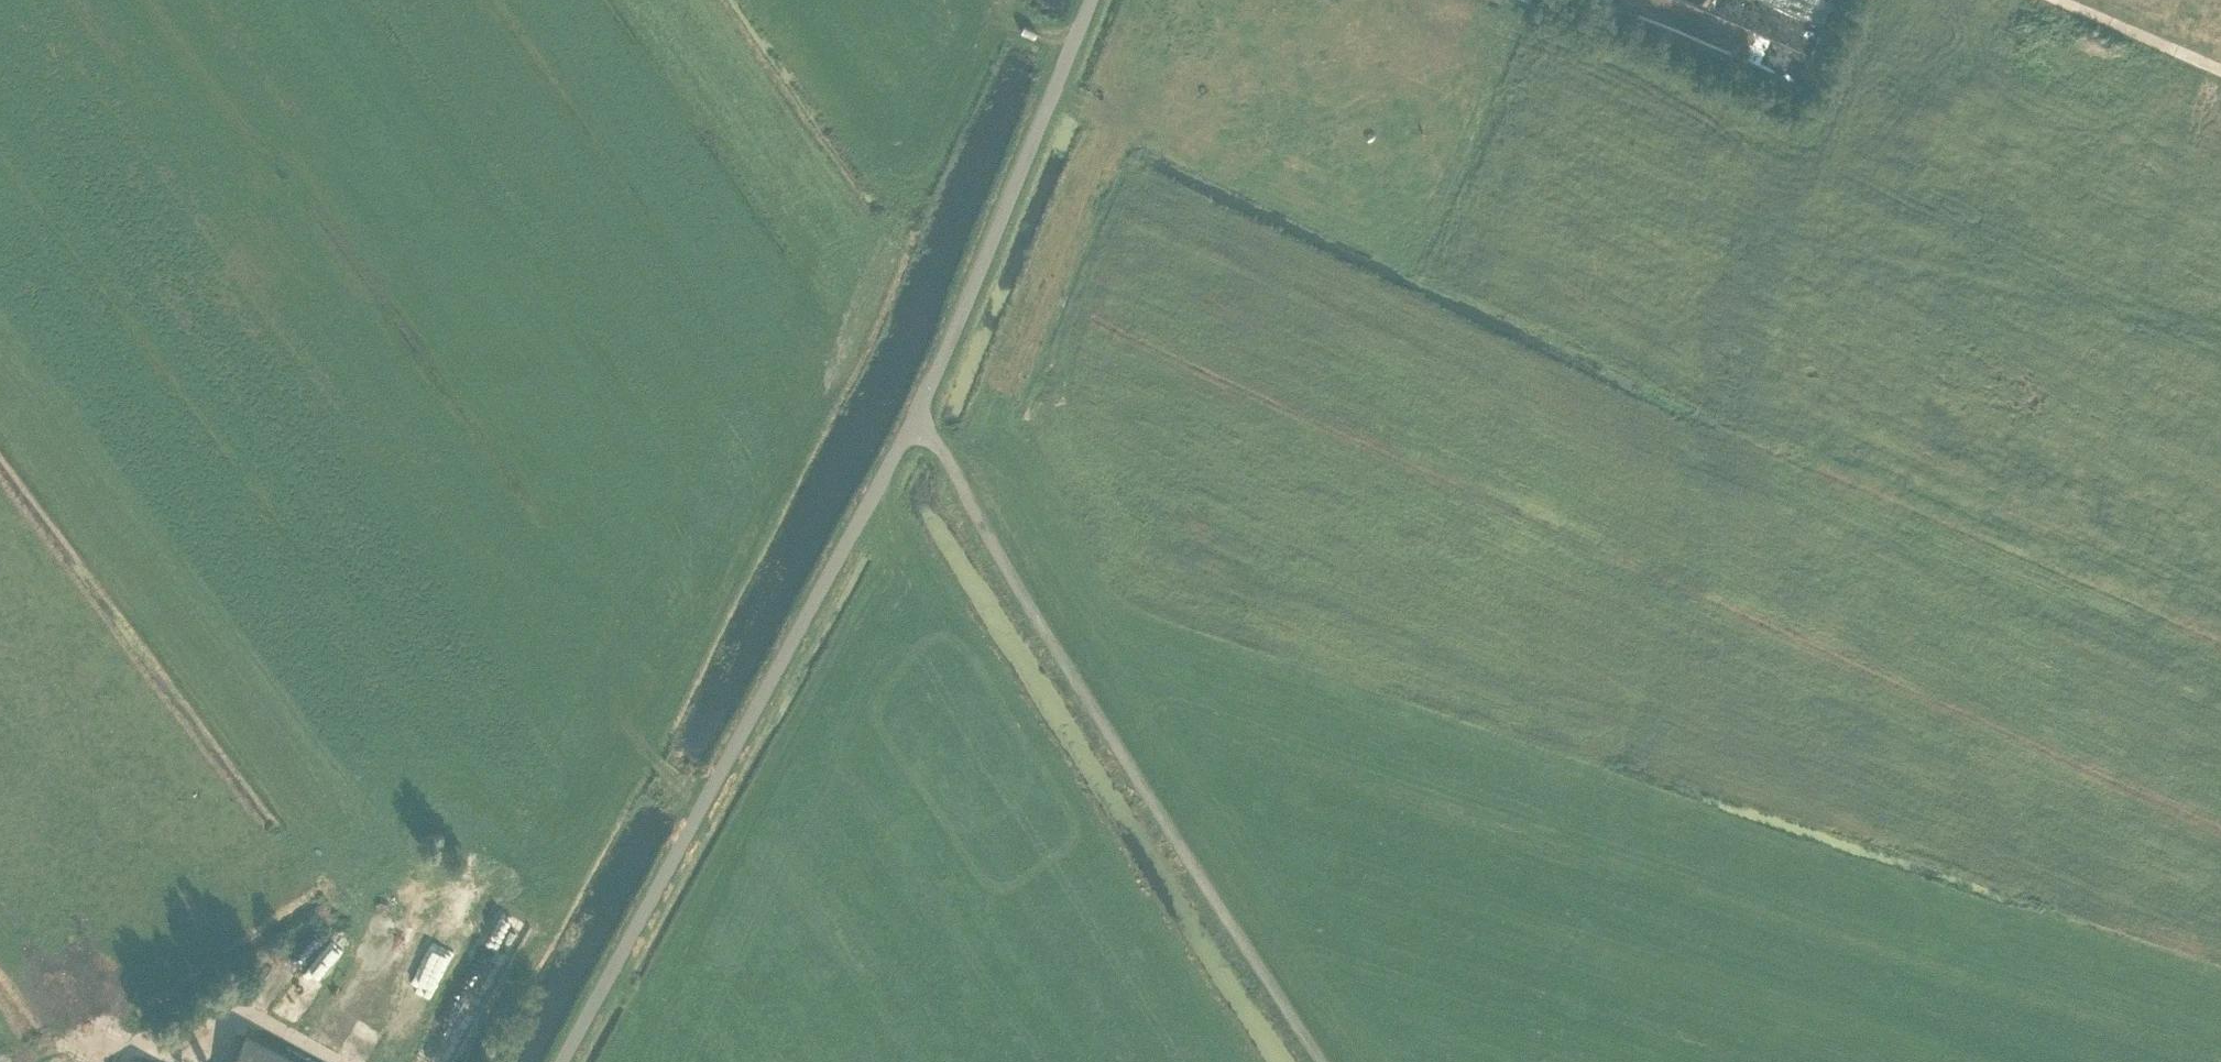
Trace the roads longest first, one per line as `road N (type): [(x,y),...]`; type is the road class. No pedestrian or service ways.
road 1 (unclassified): [(1330,1061),(915,430)]
road 2 (unclassified): [(568,1061),(915,430)]
road 3 (unclassified): [(915,430),(1096,0)]

